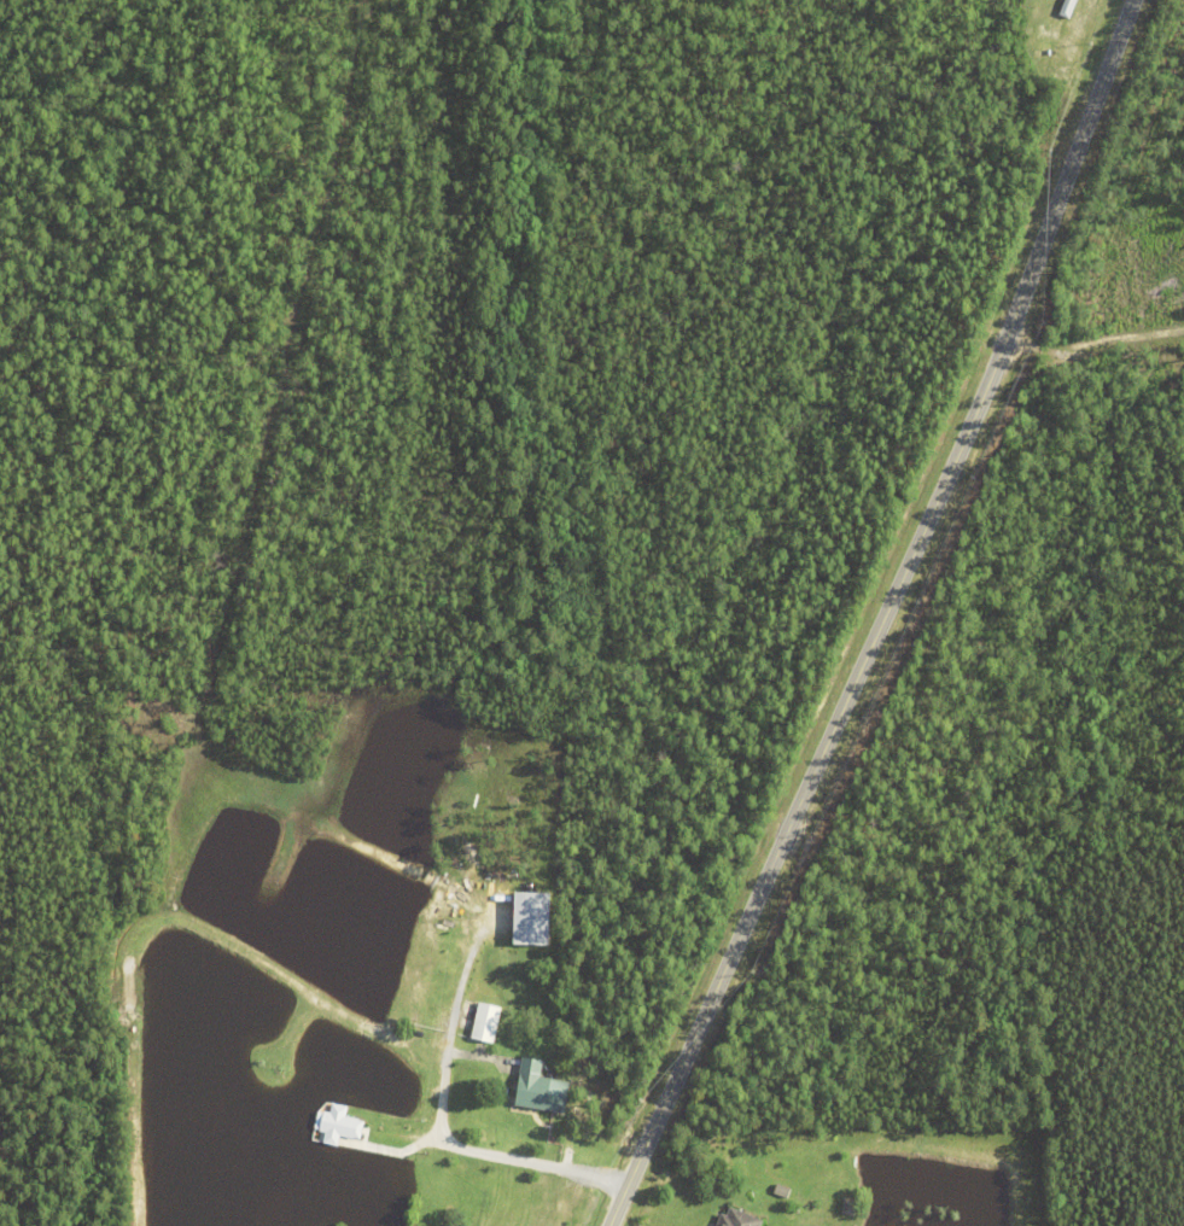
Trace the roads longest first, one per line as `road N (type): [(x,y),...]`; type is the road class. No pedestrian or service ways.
road 1 (secondary): [(1136,0),(968,436),(612,1225)]

